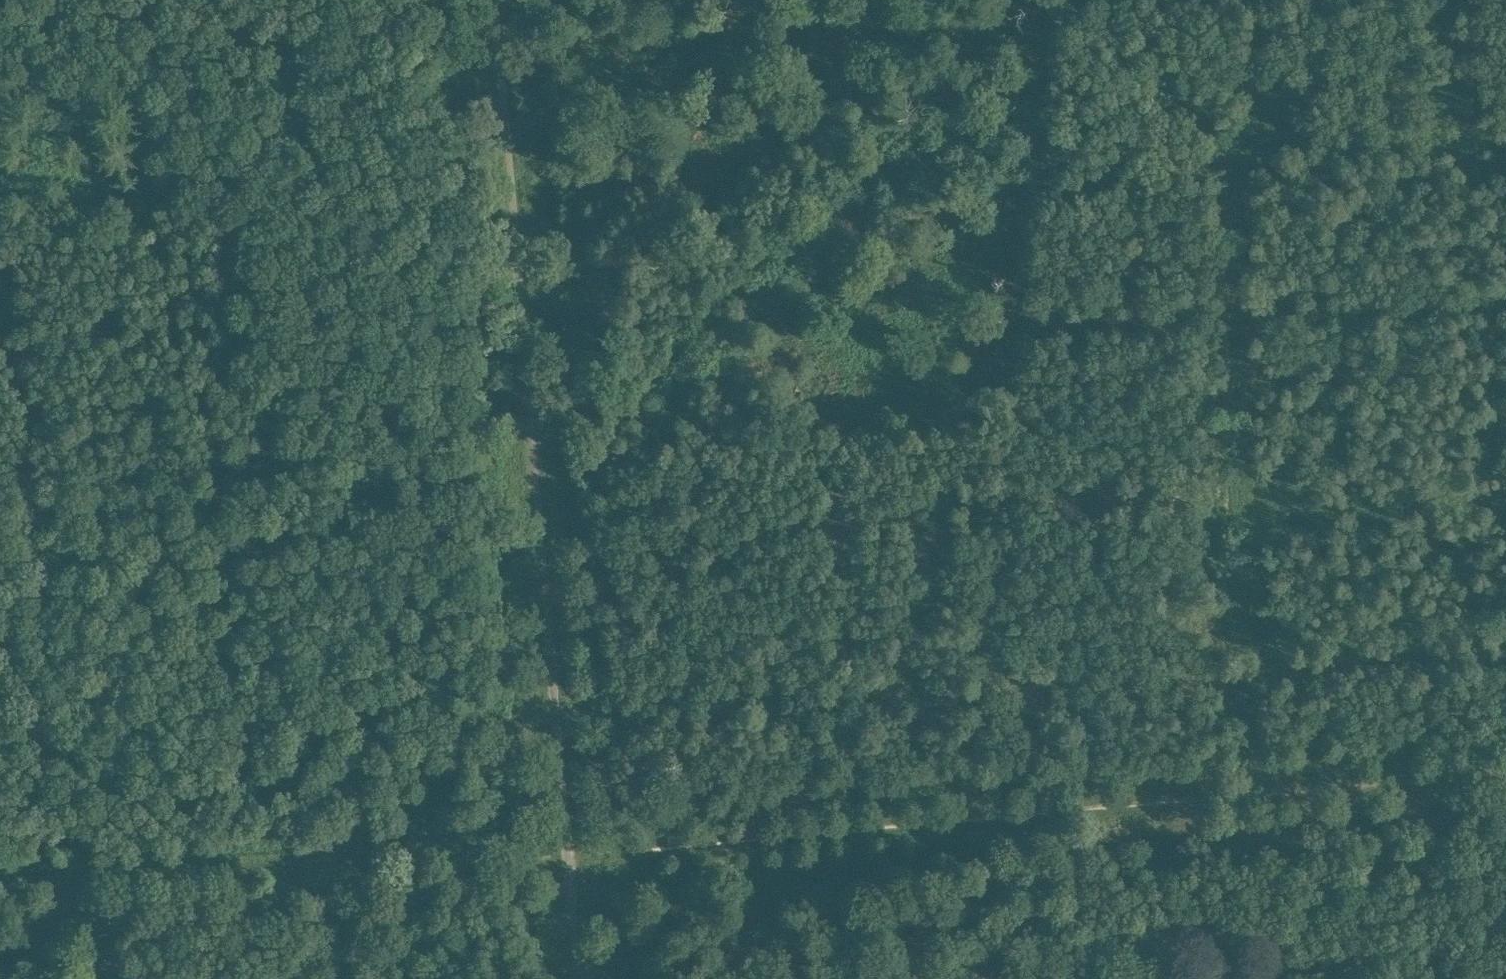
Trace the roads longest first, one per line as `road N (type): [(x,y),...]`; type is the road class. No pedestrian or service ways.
road 1 (track): [(1505,773),(0,909)]
road 2 (unclassified): [(575,978),(488,0)]

